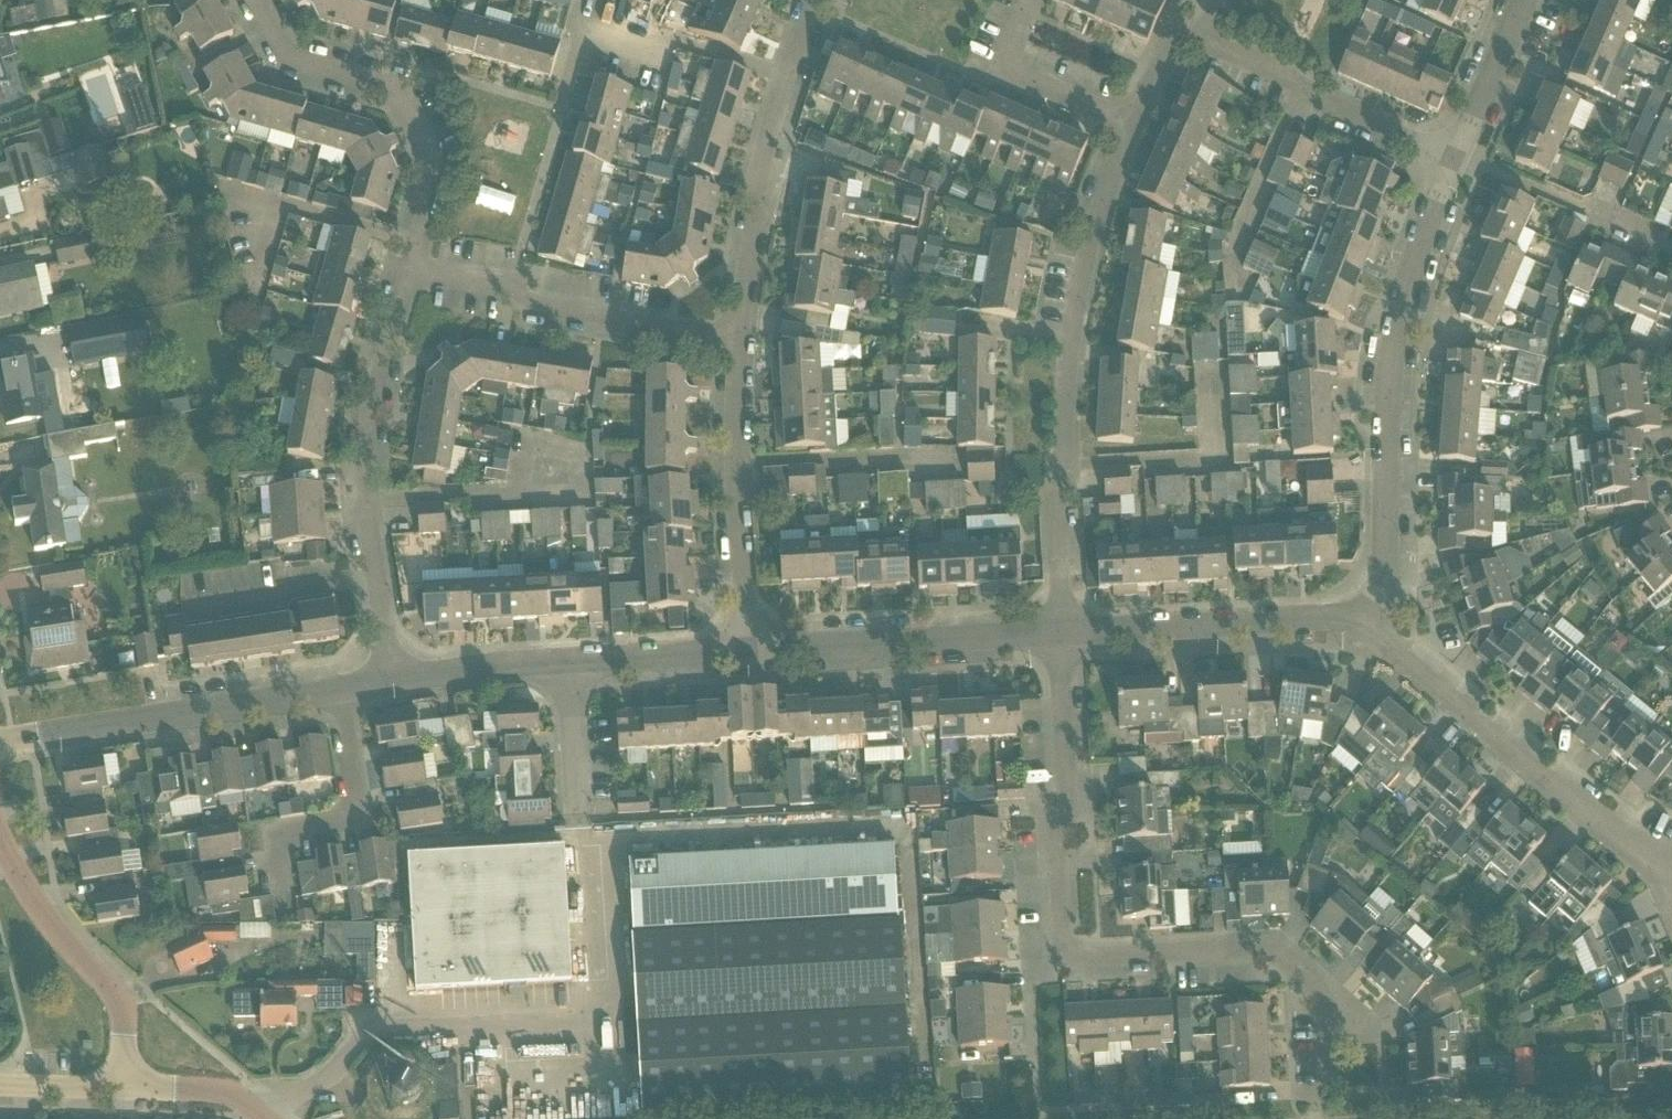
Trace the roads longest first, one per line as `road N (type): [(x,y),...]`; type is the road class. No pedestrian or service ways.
road 1 (residential): [(1324,1118),(1324,1021),(1271,958),(1066,954),(1053,915),(1061,625)]
road 2 (residential): [(1061,625),(1077,291),(1101,188),(1128,132)]
road 3 (residential): [(1360,612),(1380,579),(1394,373),(1409,289),(1451,161)]
road 4 (residential): [(1670,877),(1639,843),(1382,640),(1360,612)]
road 5 (residential): [(392,673),(368,502),(409,290)]
road 6 (residential): [(409,290),(436,191),(401,98),(364,77),(294,56),(275,37),(259,0)]
road 7 (residential): [(0,749),(353,683)]
road 8 (residential): [(741,342),(783,78),(812,0)]
road 9 (residential): [(741,342),(409,290)]
road 10 (residential): [(747,652),(1061,625)]
road 11 (residential): [(747,652),(732,465),(741,342)]
road 12 (residential): [(126,1091),(126,1007),(44,916),(0,831)]
road 13 (residential): [(1061,625),(1360,612)]
road 14 (residential): [(280,880),(286,826),(344,816),(353,796),(353,683)]
road 15 (residential): [(1671,247),(1457,146)]
road 16 (residential): [(1128,132),(1002,68),(1029,0)]
road 17 (residential): [(392,673),(573,662)]
road 18 (residential): [(573,662),(747,652)]
road 19 (residential): [(1451,161),(1295,95)]
road 20 (residential): [(1457,146),(1528,0)]
road 21 (residential): [(259,1118),(231,1095),(126,1091)]
road 22 (residential): [(580,800),(573,662)]
road 23 (residential): [(1128,132),(1165,45),(1177,35),(1202,45)]
road 24 (residential): [(126,1091),(0,1086)]

